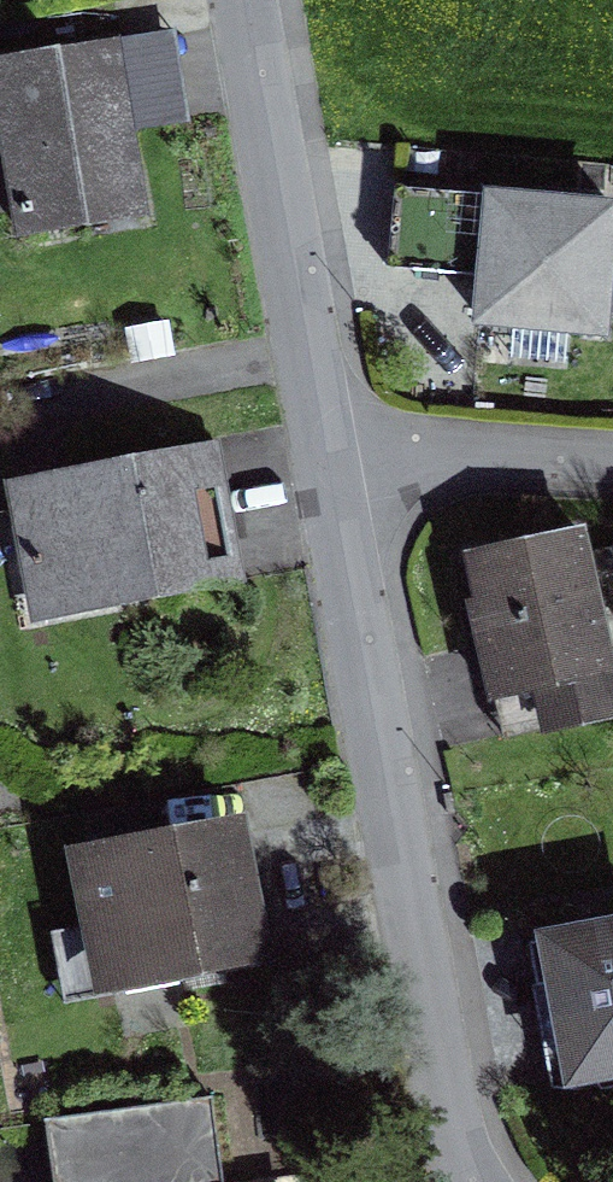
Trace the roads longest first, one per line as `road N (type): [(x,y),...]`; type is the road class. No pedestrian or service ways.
road 1 (residential): [(330,467),(449,1123),(474,1181)]
road 2 (residential): [(251,0),(330,467)]
road 3 (residential): [(612,457),(430,448),(330,467)]

